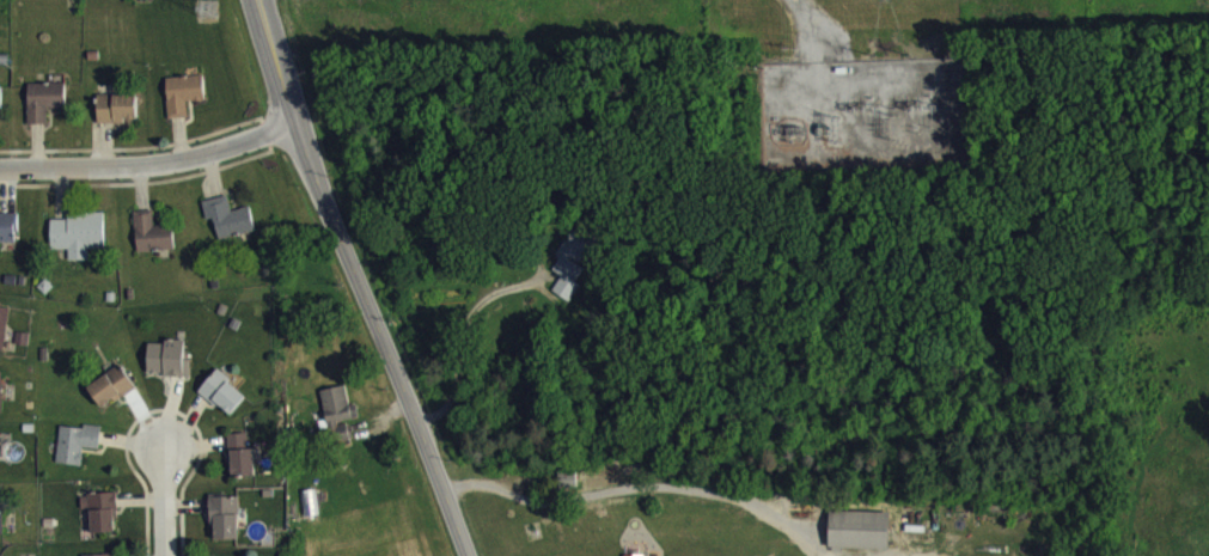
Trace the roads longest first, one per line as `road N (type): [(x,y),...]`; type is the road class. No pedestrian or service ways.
road 1 (tertiary): [(258,0),(326,210),(467,555)]
road 2 (residential): [(0,167),(151,164),(294,124)]

